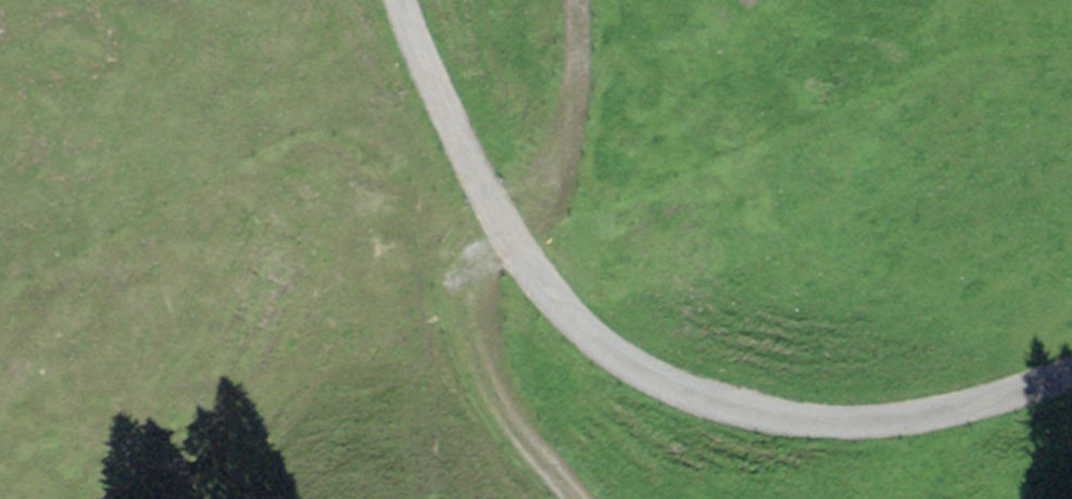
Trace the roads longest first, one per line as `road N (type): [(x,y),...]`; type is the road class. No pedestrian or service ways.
road 1 (track): [(400,0),(507,235),(553,298),(618,357),(684,394),(768,417),(844,422),(916,416),(1071,378)]
road 2 (track): [(575,0),(561,165),(542,200),(474,270),(468,295),(487,380),(530,449),(575,498)]

